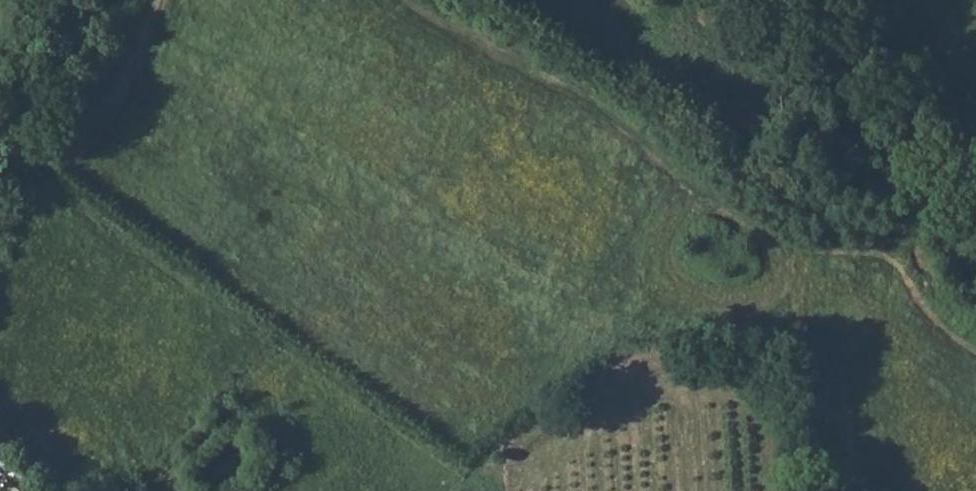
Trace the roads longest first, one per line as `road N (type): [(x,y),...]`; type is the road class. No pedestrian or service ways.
road 1 (track): [(74,0),(0,149)]

